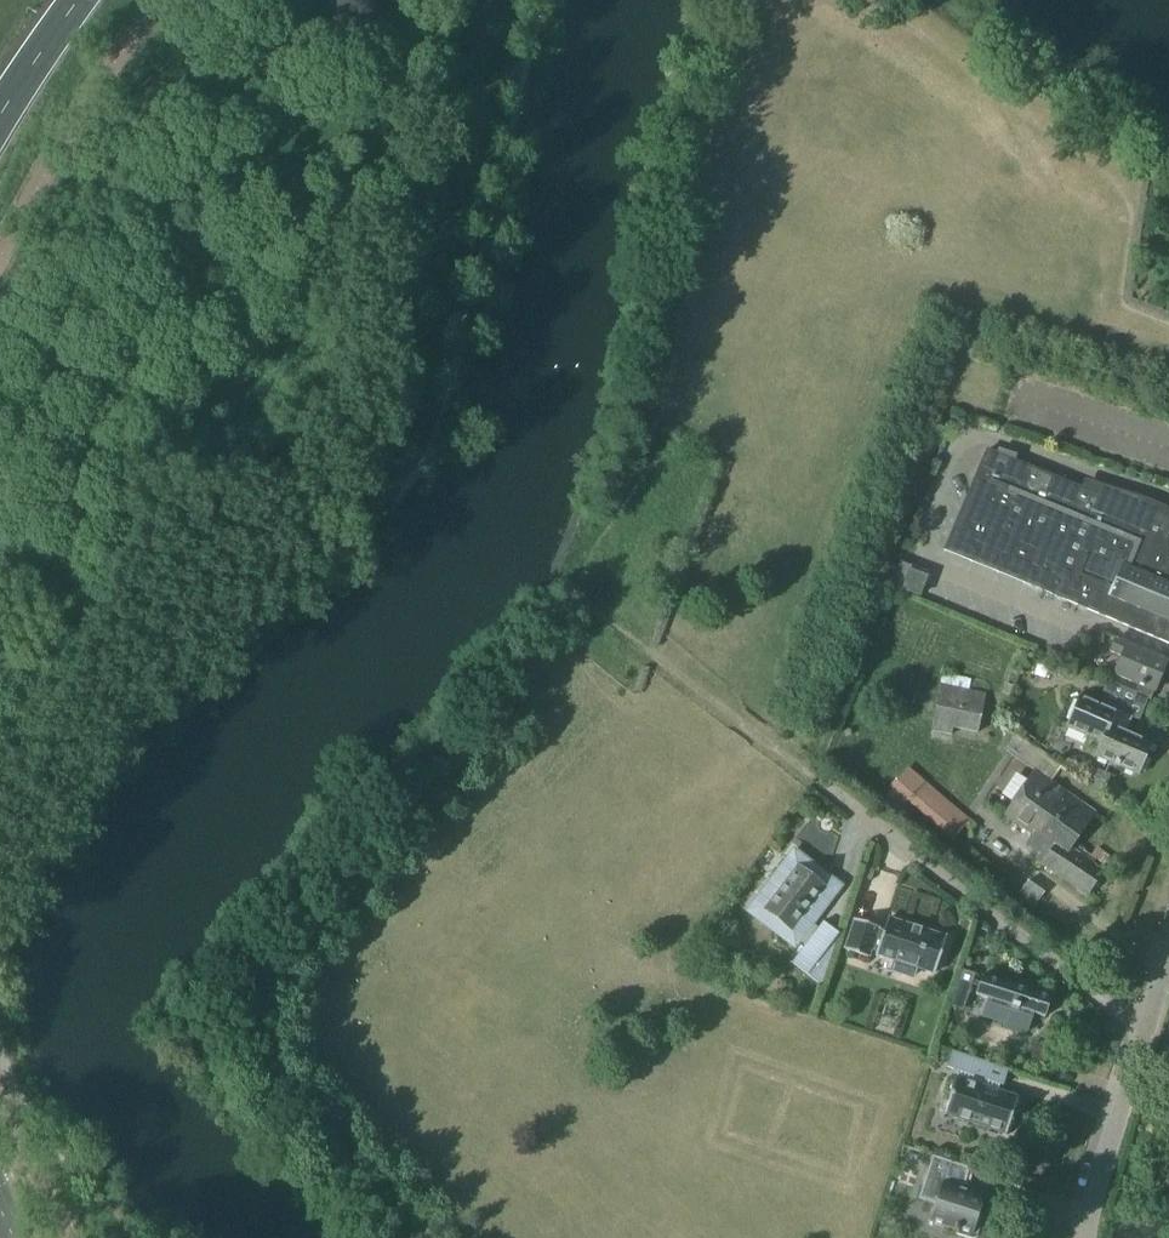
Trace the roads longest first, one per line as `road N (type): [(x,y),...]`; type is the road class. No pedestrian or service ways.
road 1 (residential): [(1141,1031),(814,778)]
road 2 (residential): [(1081,1237),(1141,1031)]
road 3 (trunk): [(0,115),(78,0)]

